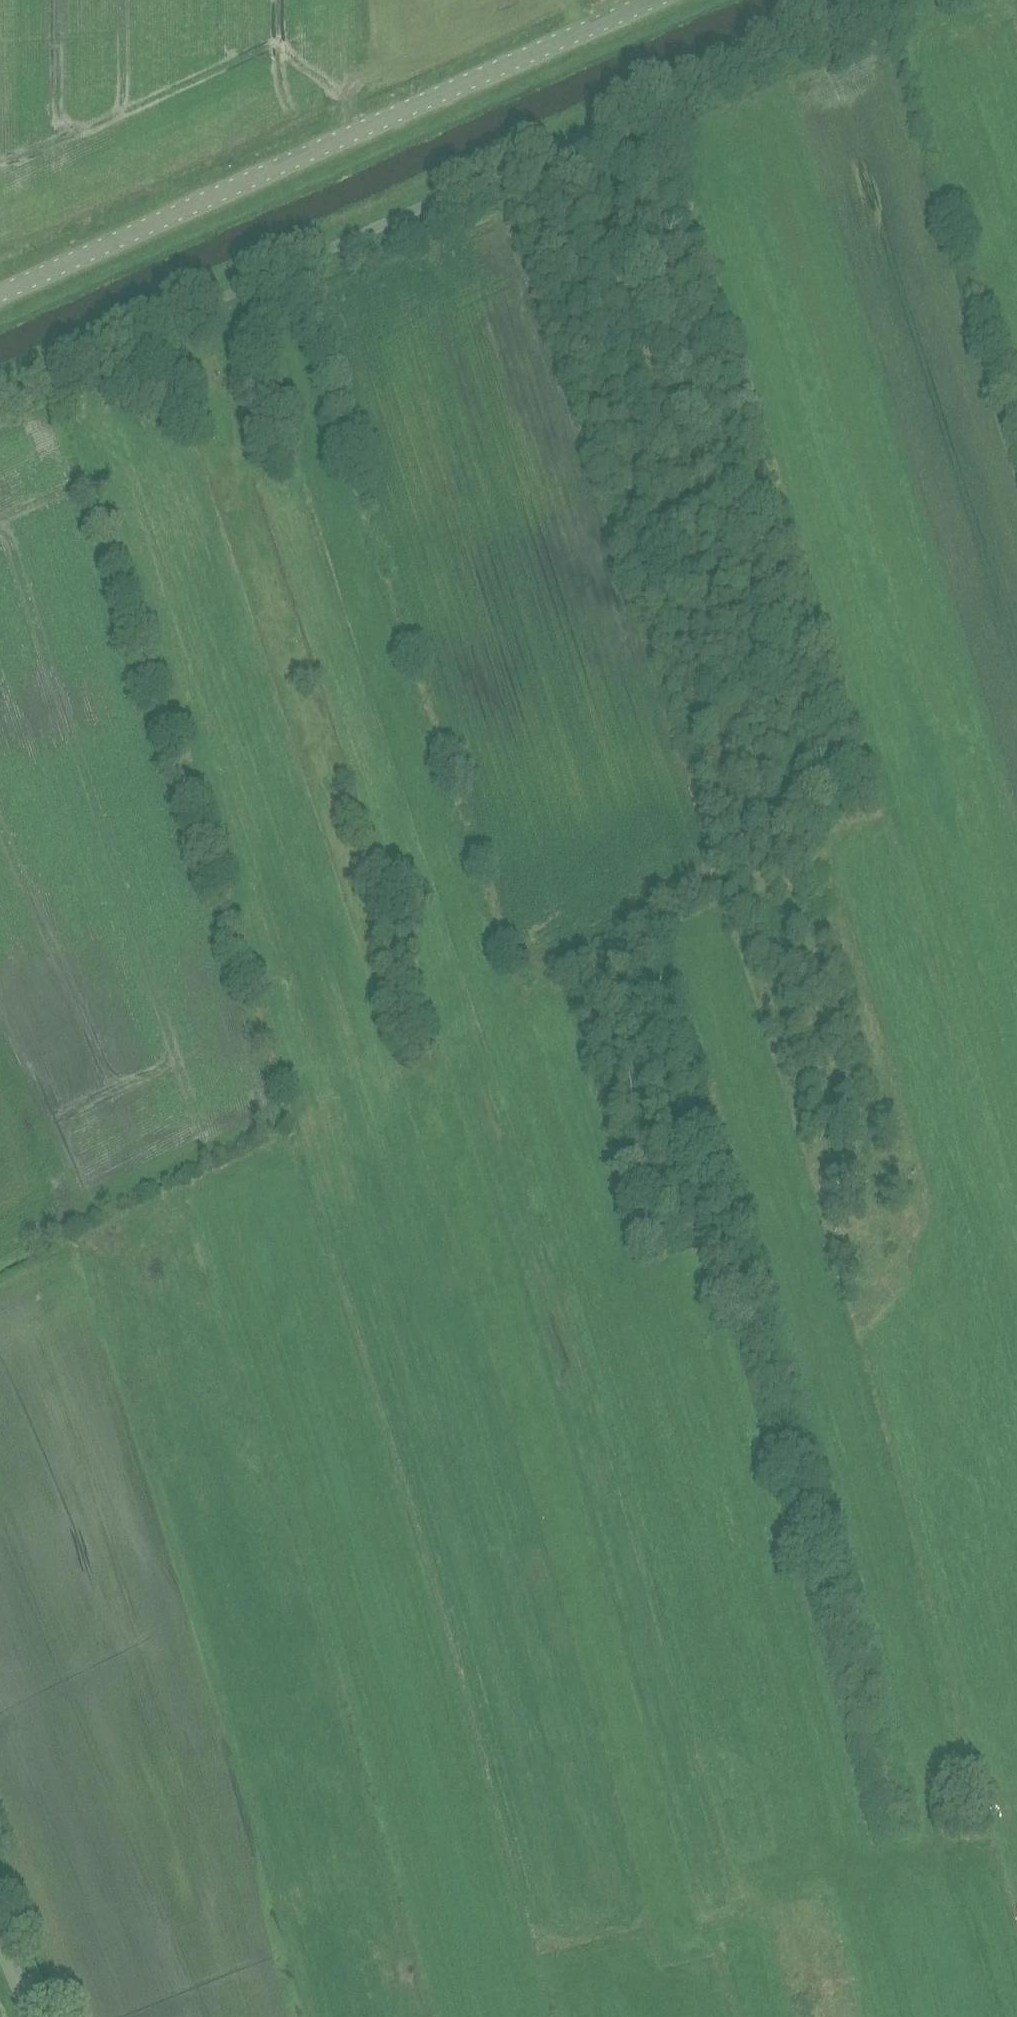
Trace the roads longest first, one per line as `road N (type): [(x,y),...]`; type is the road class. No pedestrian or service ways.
road 1 (unclassified): [(0,400),(894,0)]
road 2 (unclassified): [(0,295),(655,0)]

